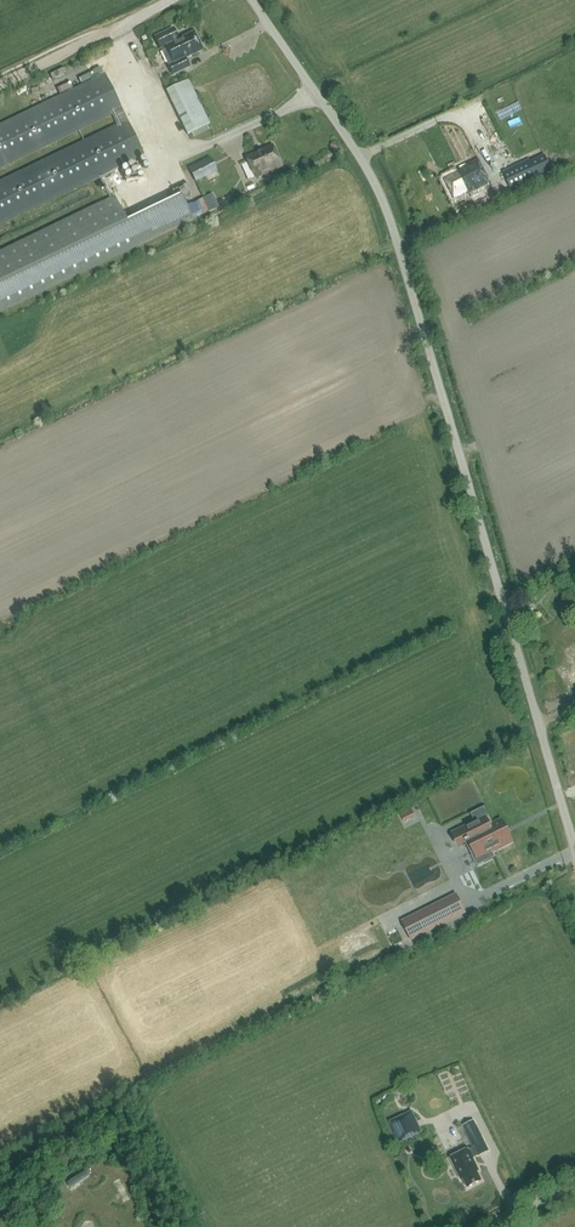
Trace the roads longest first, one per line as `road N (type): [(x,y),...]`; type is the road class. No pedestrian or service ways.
road 1 (unclassified): [(574,847),(377,185),(252,0)]
road 2 (track): [(0,85),(114,30)]

